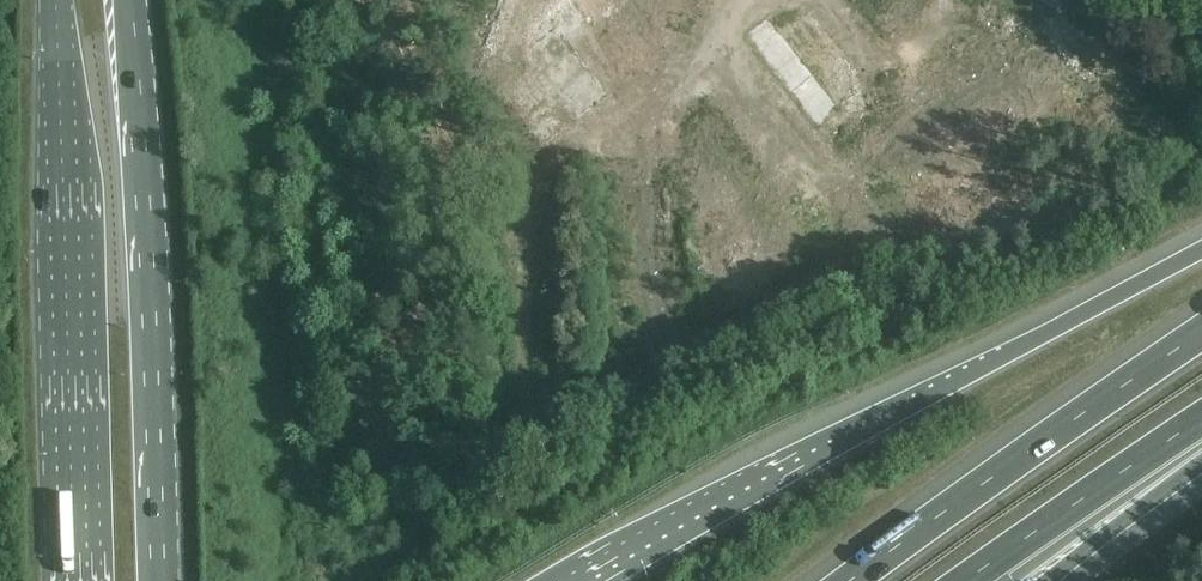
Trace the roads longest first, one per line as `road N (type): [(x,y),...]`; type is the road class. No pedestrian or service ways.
road 1 (motorway): [(1201,244),(759,475),(583,580)]
road 2 (primary): [(160,580),(130,0)]
road 3 (primary): [(52,0),(74,580)]
road 4 (motorway): [(1201,330),(847,580)]
road 5 (motorway): [(969,580),(1201,422)]
road 6 (motorway): [(1052,580),(1201,464)]

